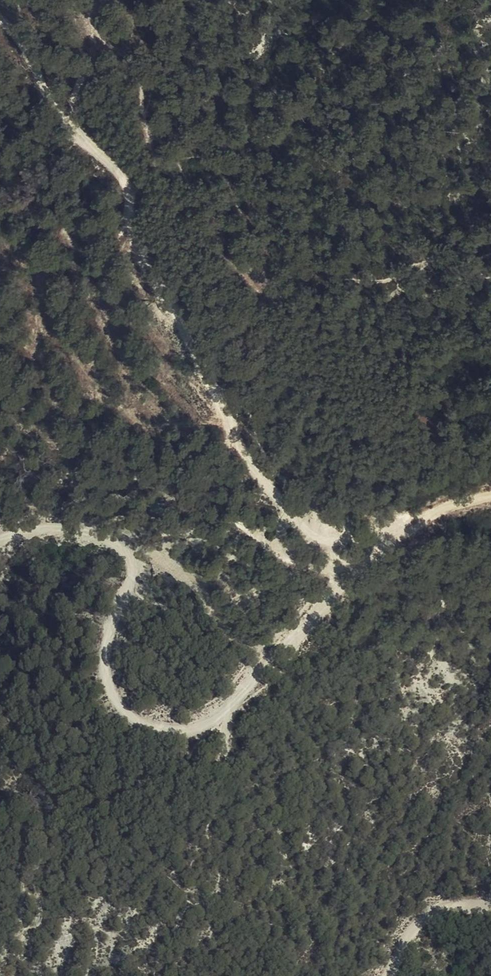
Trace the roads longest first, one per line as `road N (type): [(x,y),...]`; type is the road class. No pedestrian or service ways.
road 1 (track): [(0,538),(75,526),(127,554),(135,570),(109,645),(109,681),(122,706),(149,723),(186,726),(214,717),(388,537),(418,516),(490,492)]
road 2 (track): [(388,537),(325,534),(291,505),(226,419),(131,236),(128,175),(71,131),(47,101),(22,36),(0,18)]
road 3 (track): [(387,975),(419,918),(449,902),(490,909)]

